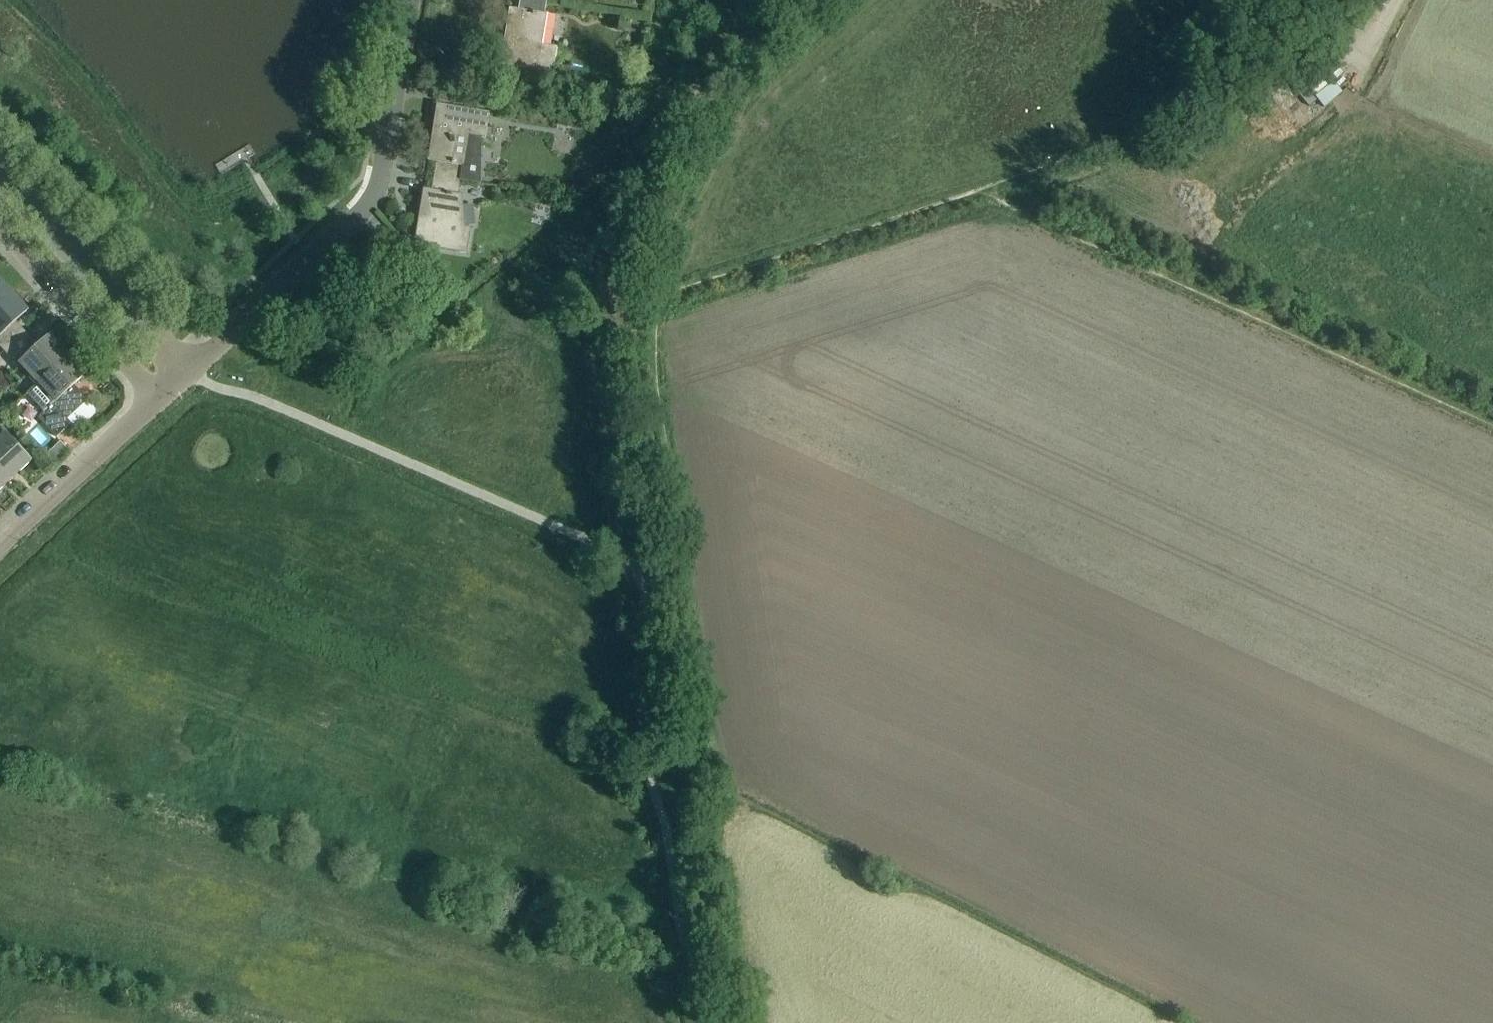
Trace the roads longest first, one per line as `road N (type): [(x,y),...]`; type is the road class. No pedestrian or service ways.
road 1 (unclassified): [(187,373),(372,204),(388,160),(411,0)]
road 2 (unclassified): [(0,170),(187,373)]
road 3 (residential): [(0,225),(157,399)]
road 4 (unclassified): [(0,544),(157,399)]

